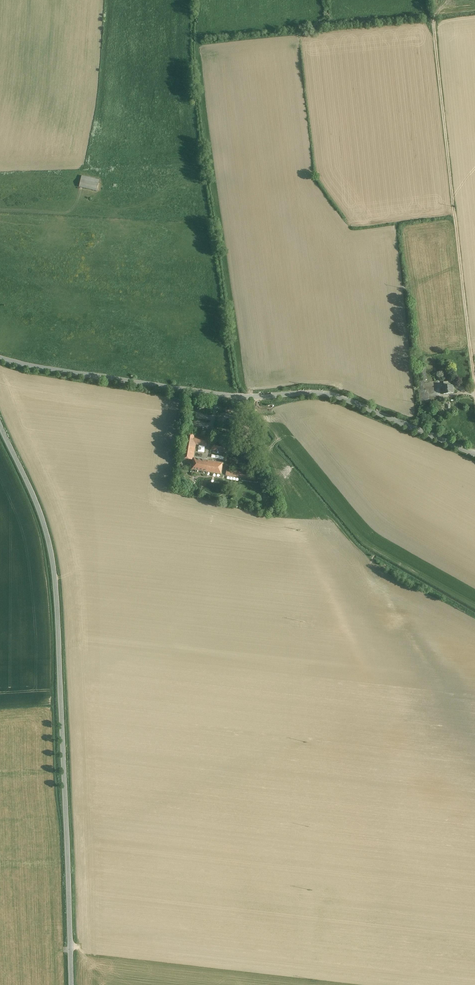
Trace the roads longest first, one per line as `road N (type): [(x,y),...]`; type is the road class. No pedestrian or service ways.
road 1 (tertiary): [(0,425),(42,515),(55,569),(72,984)]
road 2 (unclassified): [(0,358),(242,397),(322,393),(474,453)]

